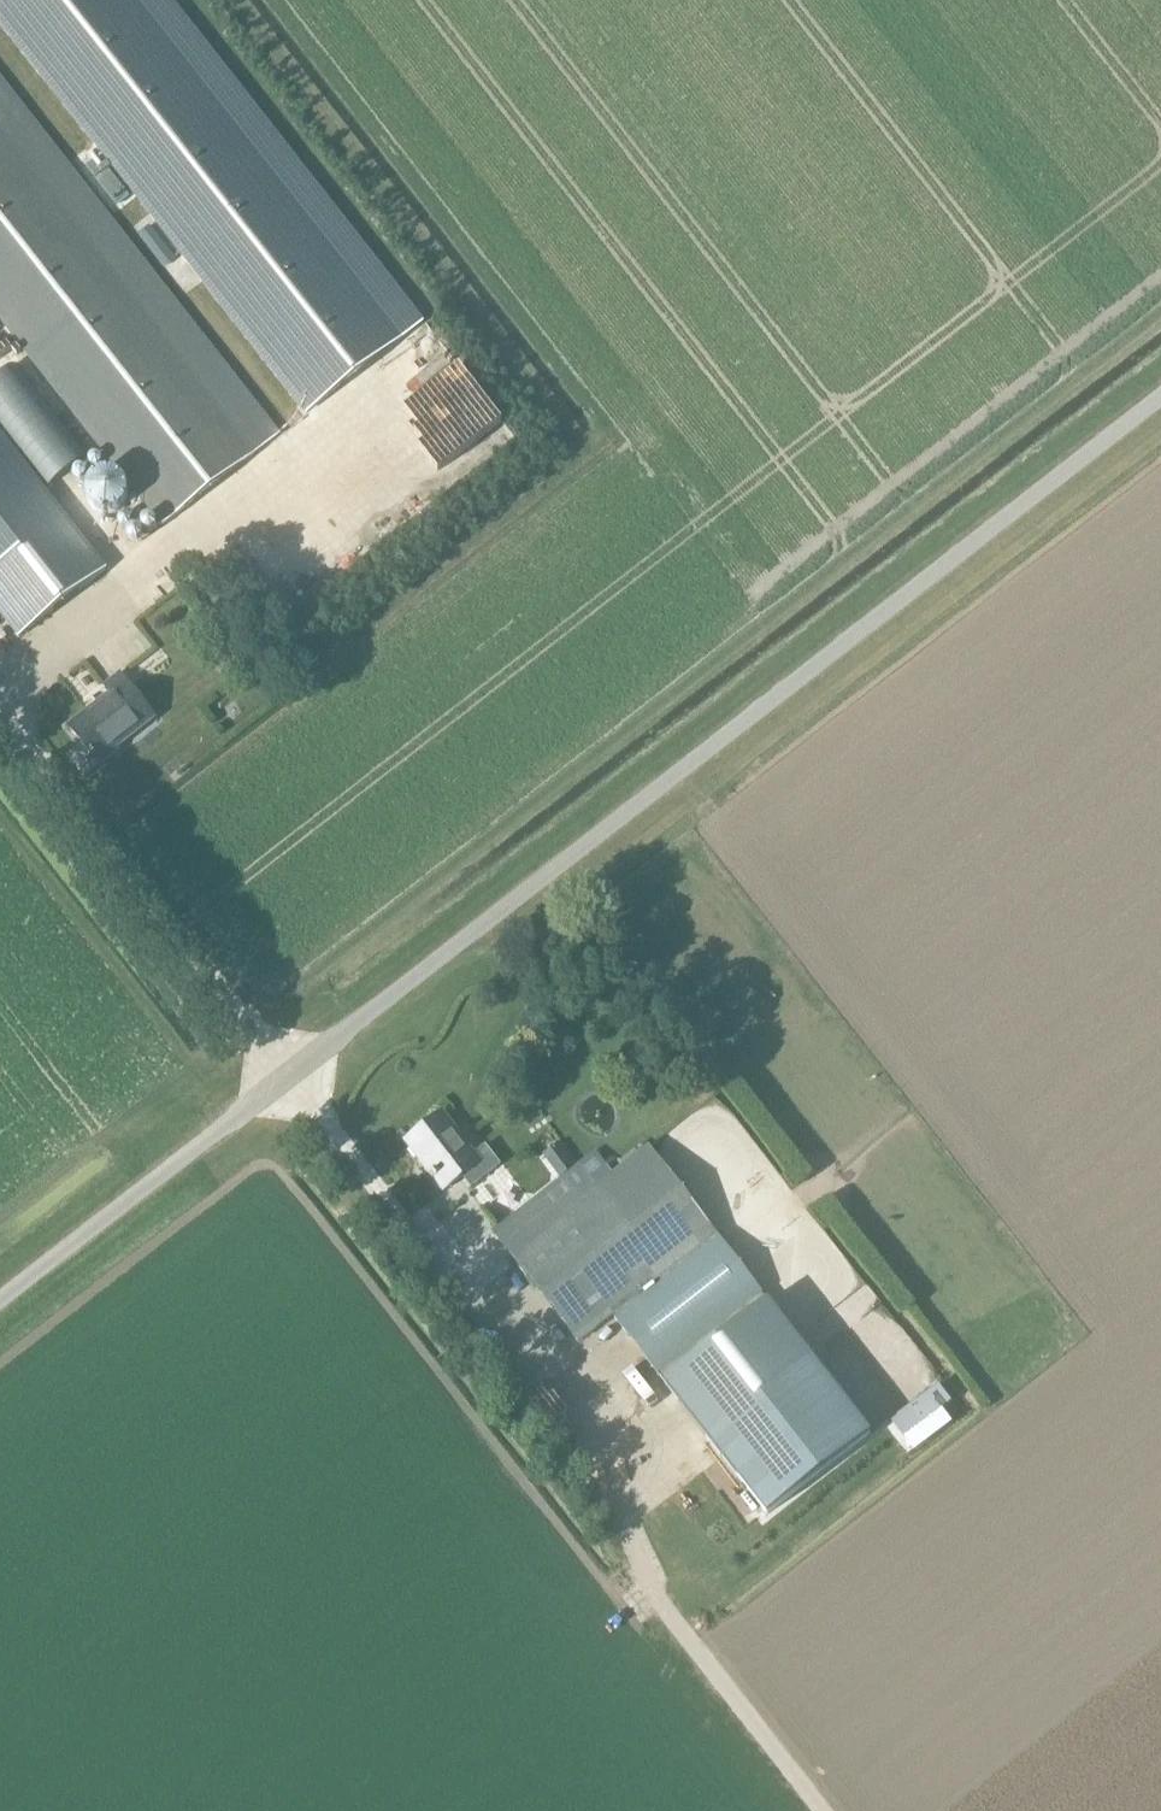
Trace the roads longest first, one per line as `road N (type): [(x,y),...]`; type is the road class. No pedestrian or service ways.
road 1 (unclassified): [(0,1302),(1160,401)]

